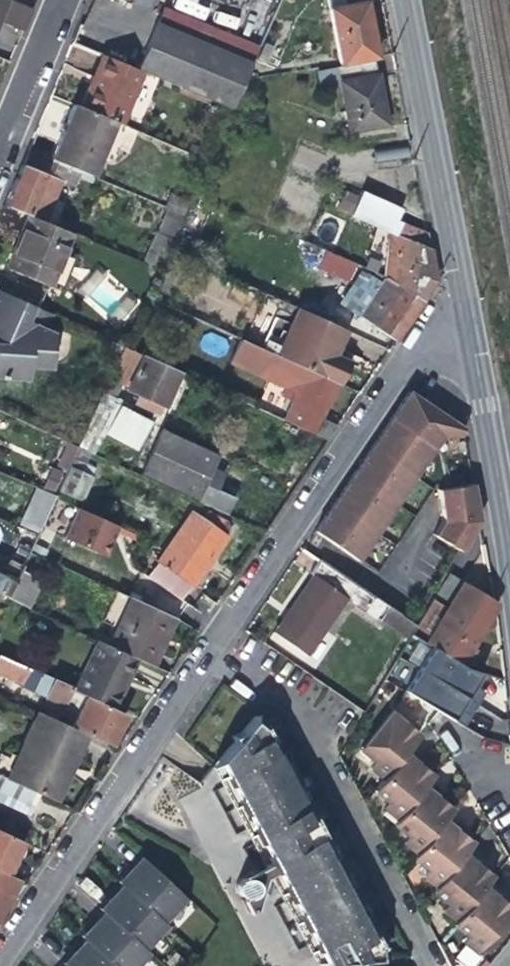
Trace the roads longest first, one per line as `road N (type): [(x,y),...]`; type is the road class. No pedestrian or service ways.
road 1 (residential): [(0,956),(402,364),(469,331)]
road 2 (residential): [(406,0),(469,331)]
road 3 (residential): [(469,331),(509,573)]
road 4 (residential): [(0,149),(61,0)]

